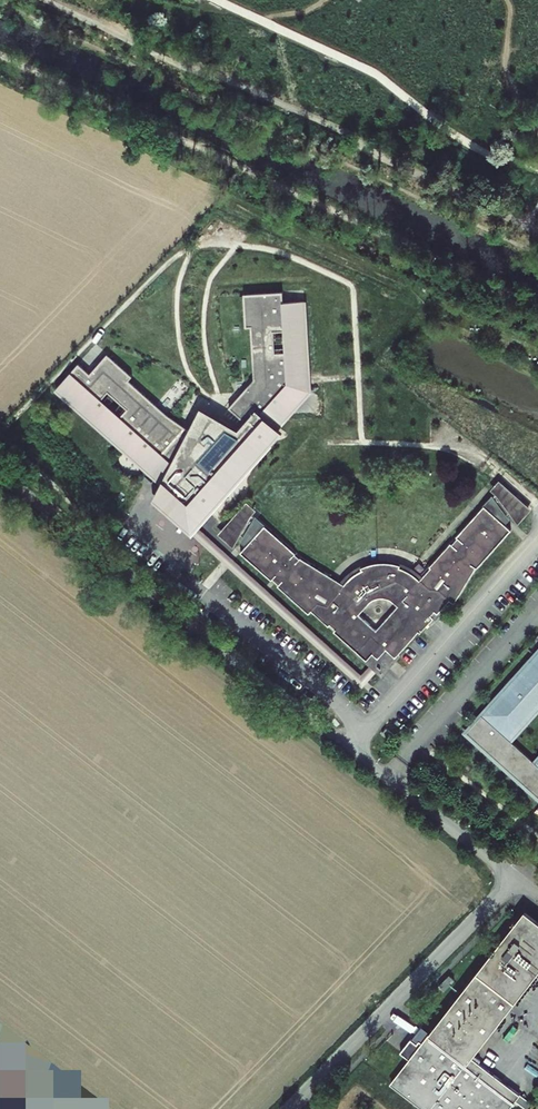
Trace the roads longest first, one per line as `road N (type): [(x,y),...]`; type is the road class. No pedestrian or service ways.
road 1 (residential): [(2,465),(517,877)]
road 2 (residential): [(517,877),(289,1108)]

